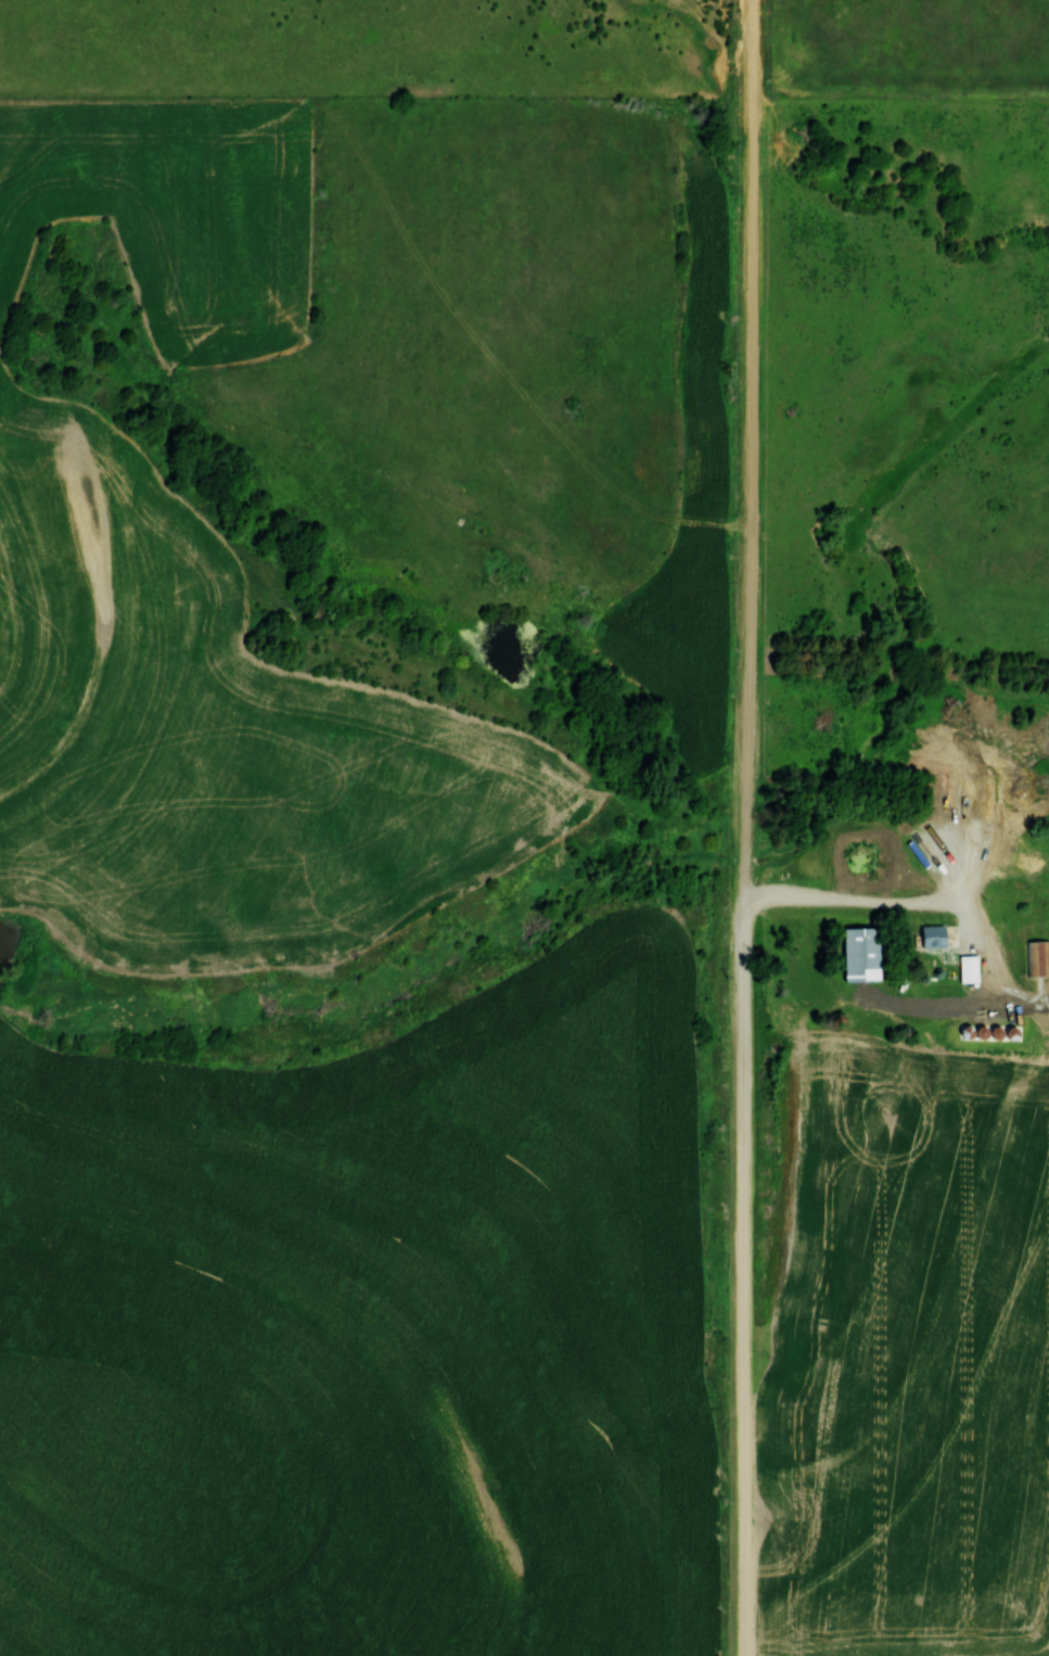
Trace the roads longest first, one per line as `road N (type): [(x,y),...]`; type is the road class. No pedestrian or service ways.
road 1 (residential): [(750,1655),(761,0)]

